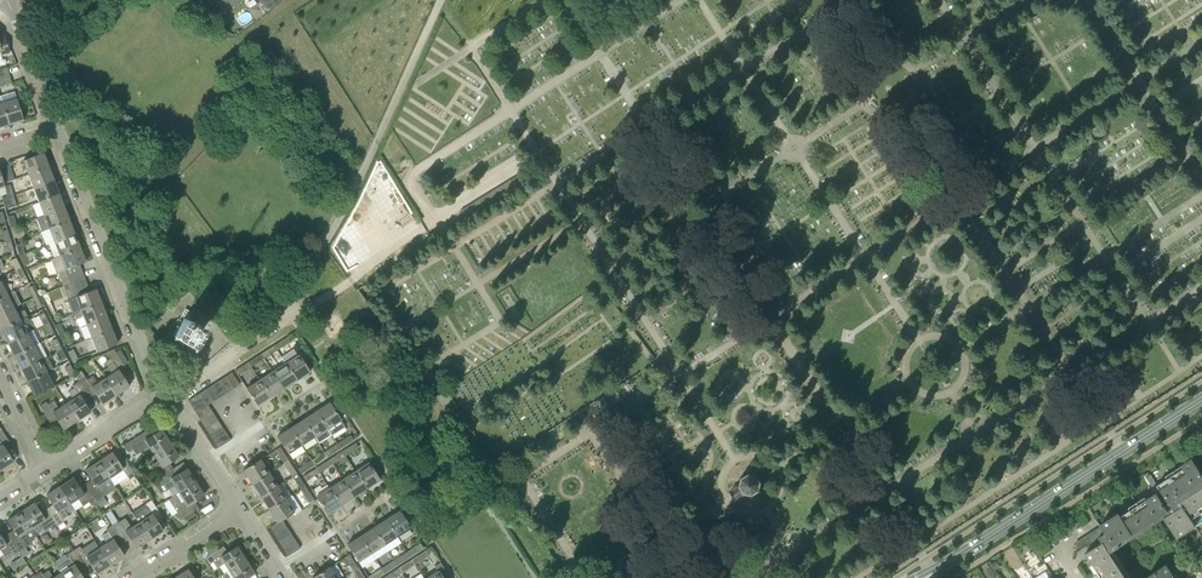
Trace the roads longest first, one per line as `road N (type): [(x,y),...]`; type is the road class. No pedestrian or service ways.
road 1 (unclassified): [(169,393),(233,352),(304,274),(376,142)]
road 2 (primary): [(933,572),(1201,401)]
road 3 (residential): [(169,393),(142,349),(55,128)]
road 4 (residential): [(1166,468),(1057,537),(1081,577)]
road 5 (residential): [(47,468),(169,393)]
road 6 (residential): [(55,128),(7,0)]
road 7 (residential): [(126,577),(241,504)]
road 8 (residential): [(241,504),(169,393)]

